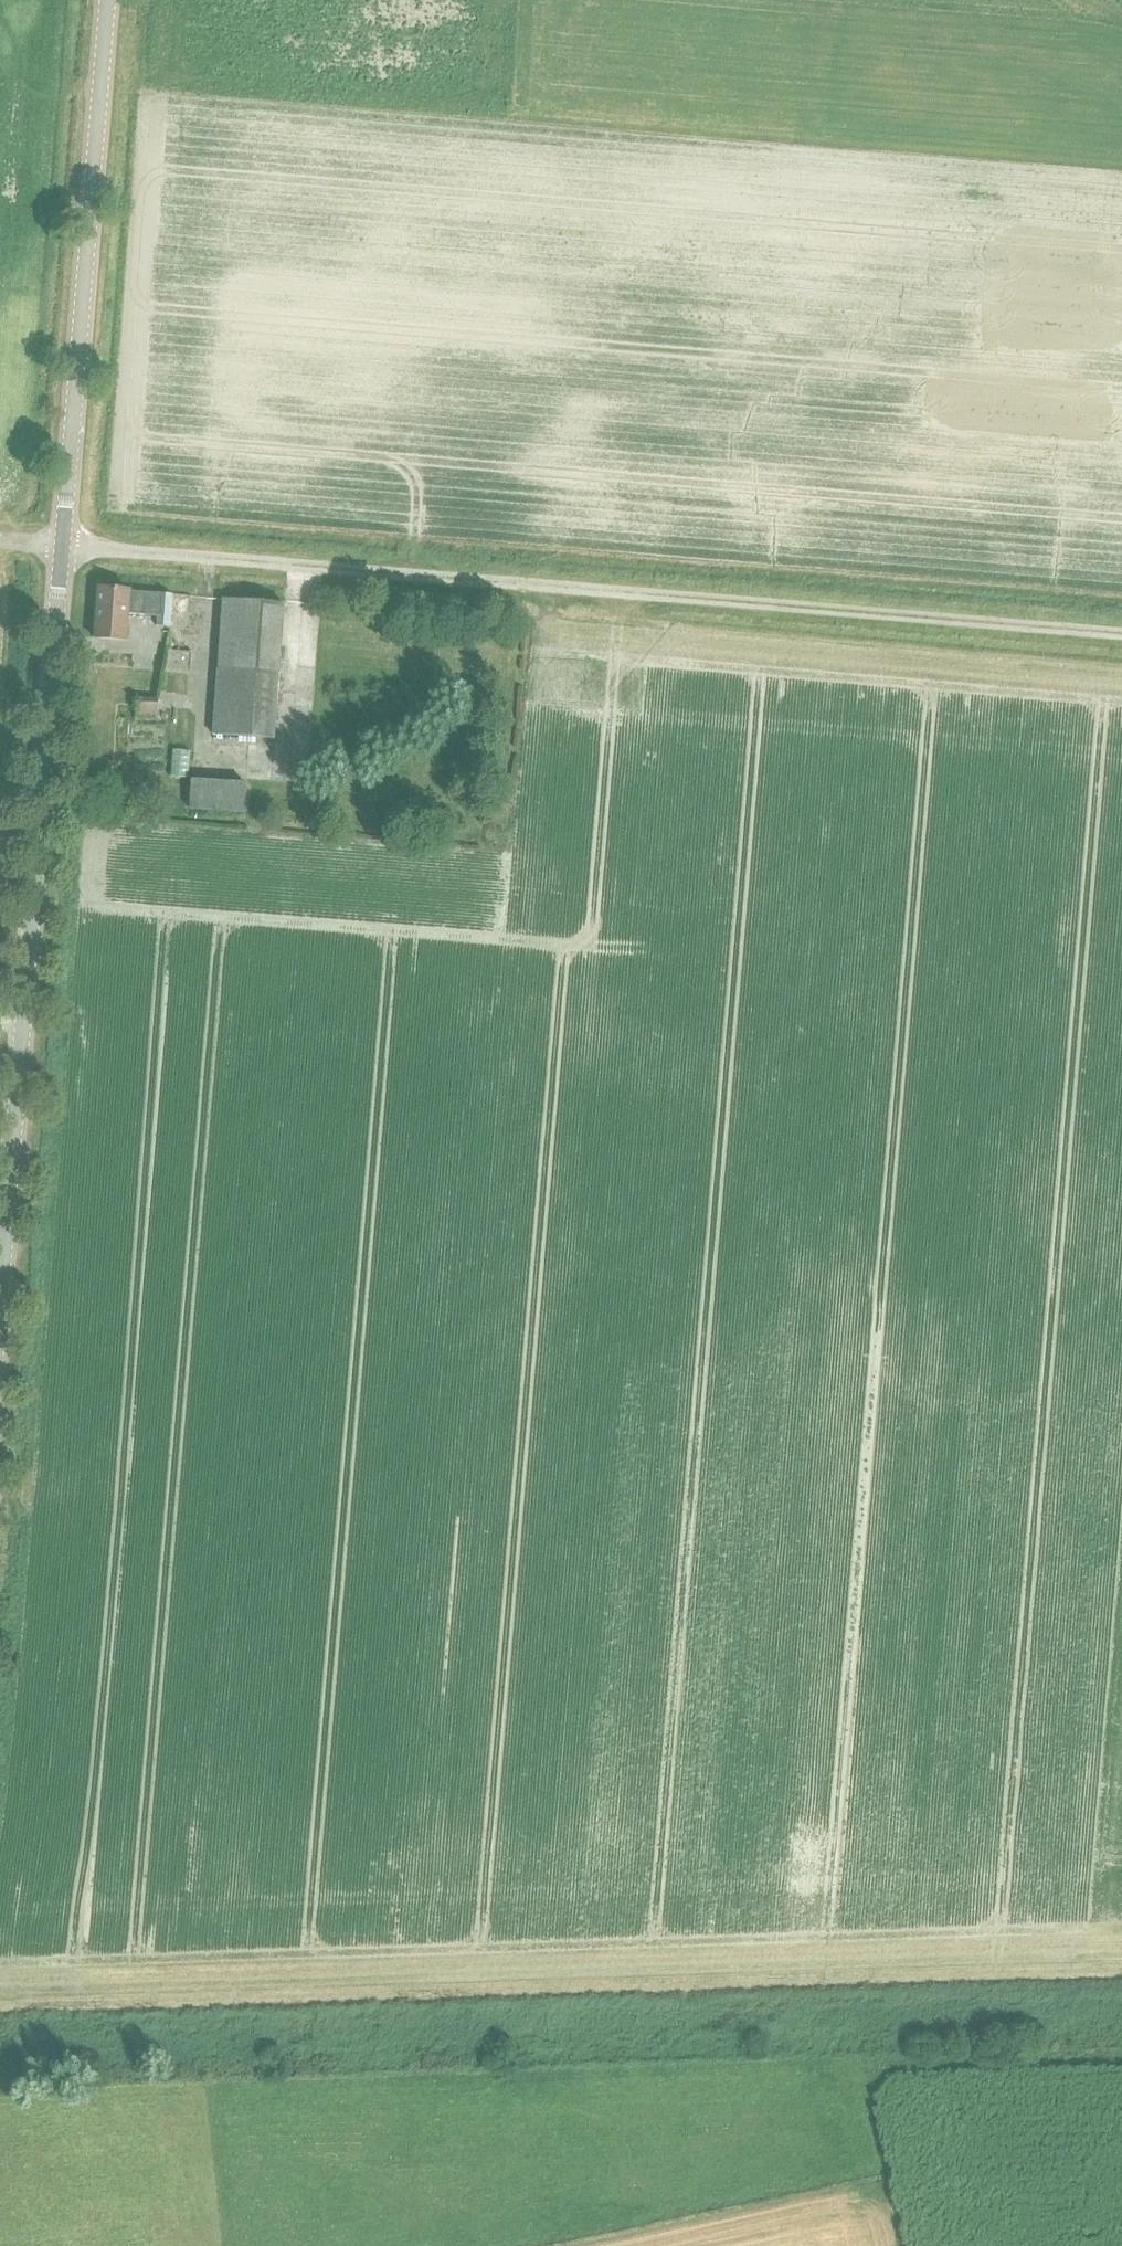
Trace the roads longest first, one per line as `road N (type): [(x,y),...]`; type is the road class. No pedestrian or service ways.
road 1 (tertiary): [(0,1277),(105,0)]
road 2 (track): [(1121,635),(0,543)]

